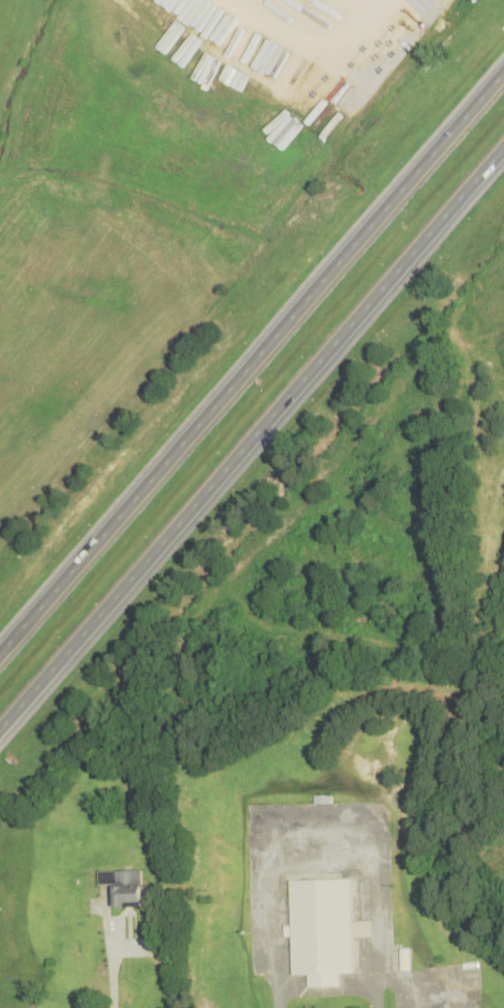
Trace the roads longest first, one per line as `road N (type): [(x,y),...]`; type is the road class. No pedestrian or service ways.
road 1 (motorway): [(0,724),(503,139)]
road 2 (motorway): [(503,72),(0,654)]

